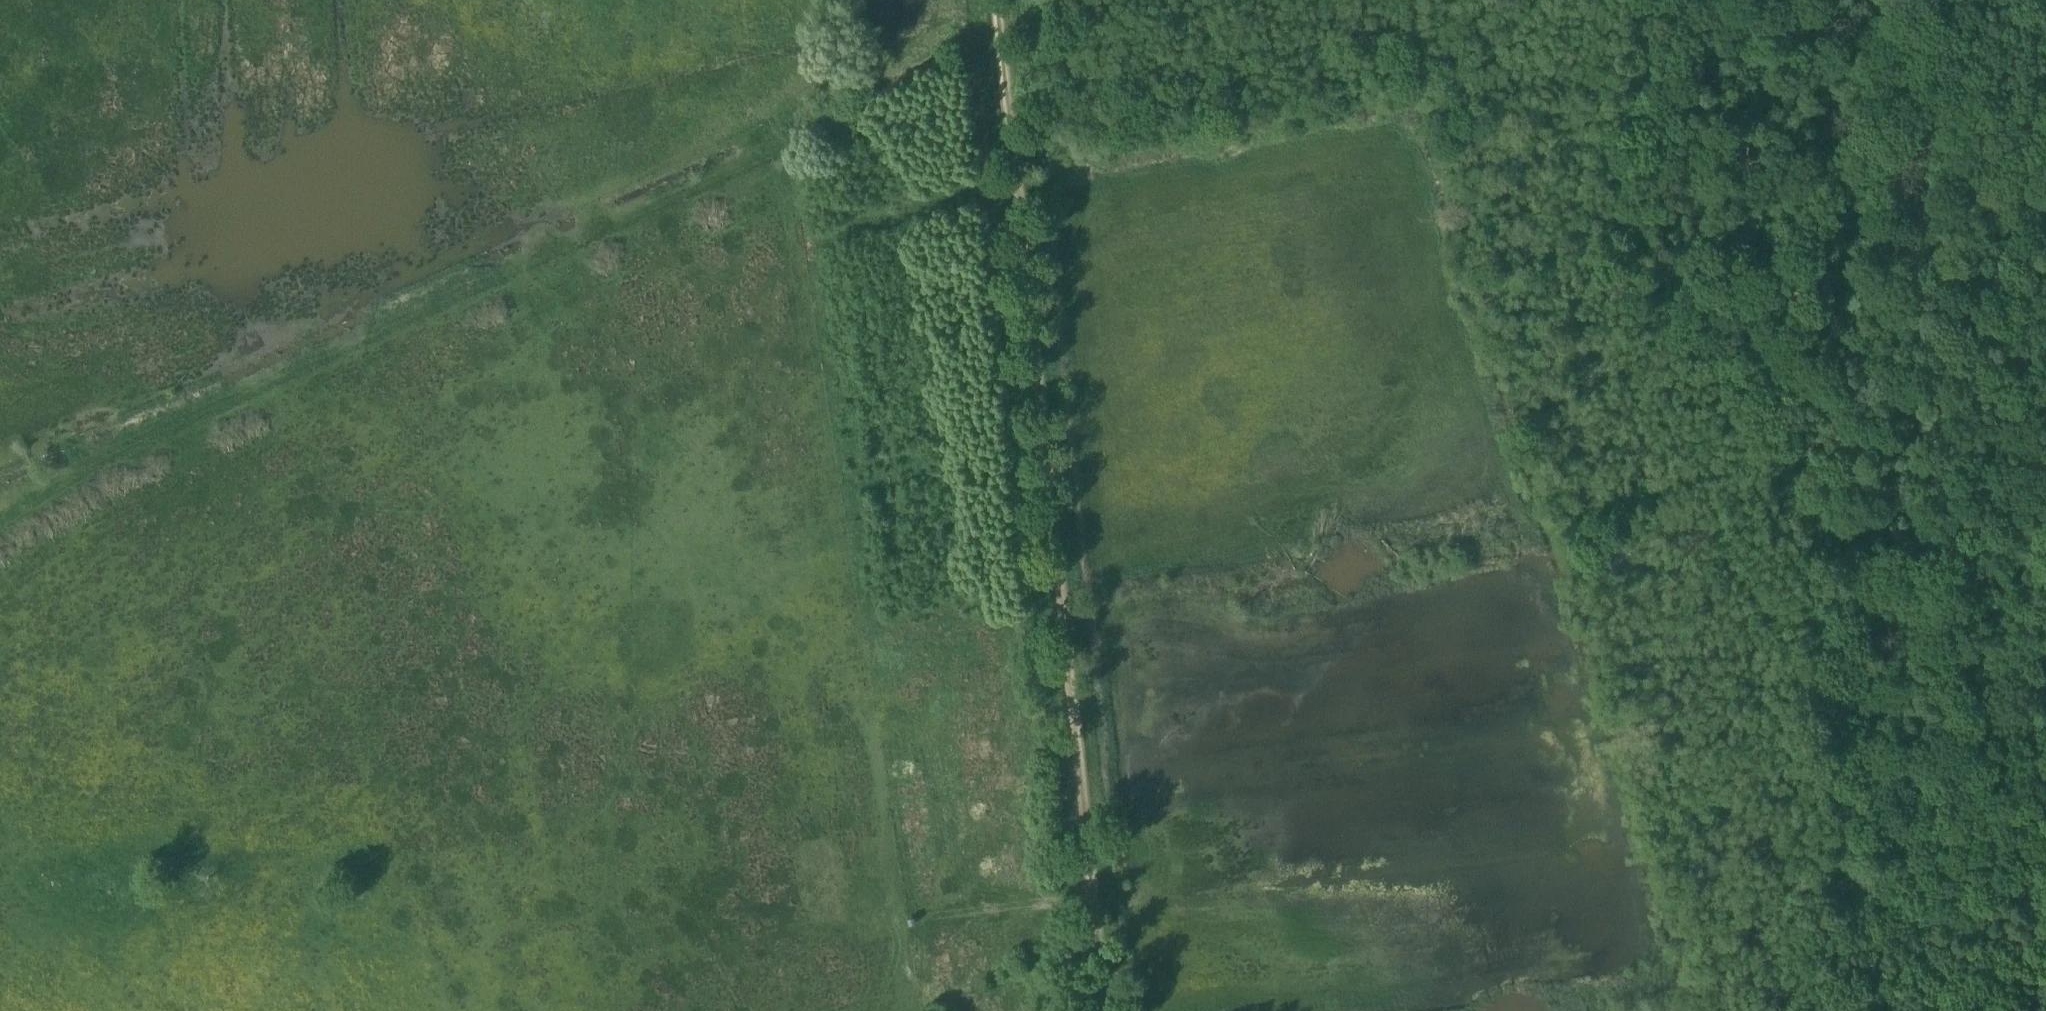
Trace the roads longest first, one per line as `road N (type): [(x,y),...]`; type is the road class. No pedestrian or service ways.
road 1 (track): [(996,0),(1106,1010)]

